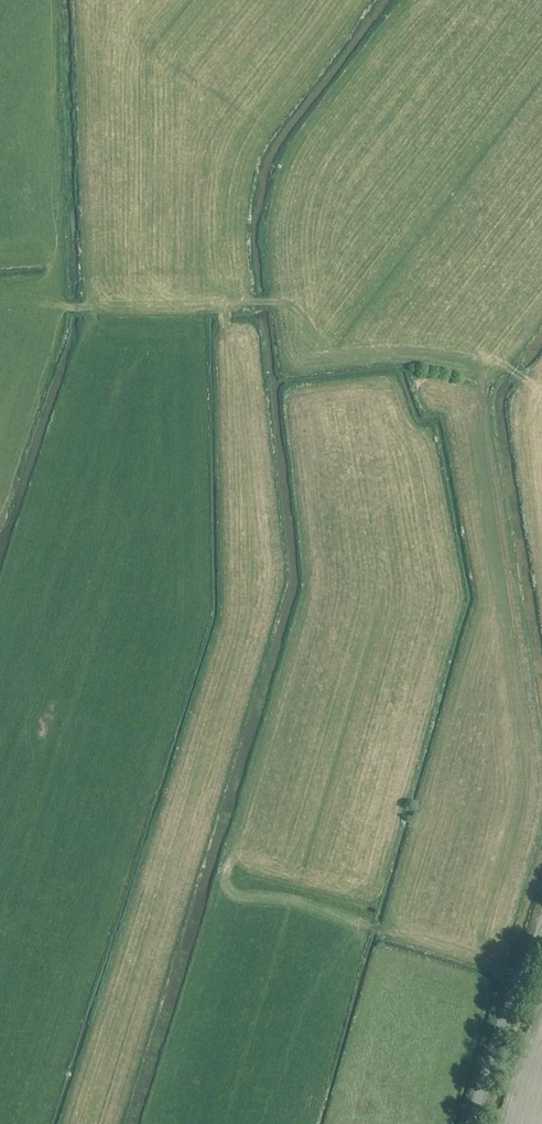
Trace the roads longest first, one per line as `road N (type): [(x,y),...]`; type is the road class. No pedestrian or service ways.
road 1 (unclassified): [(473,1123),(501,1027),(541,930)]

